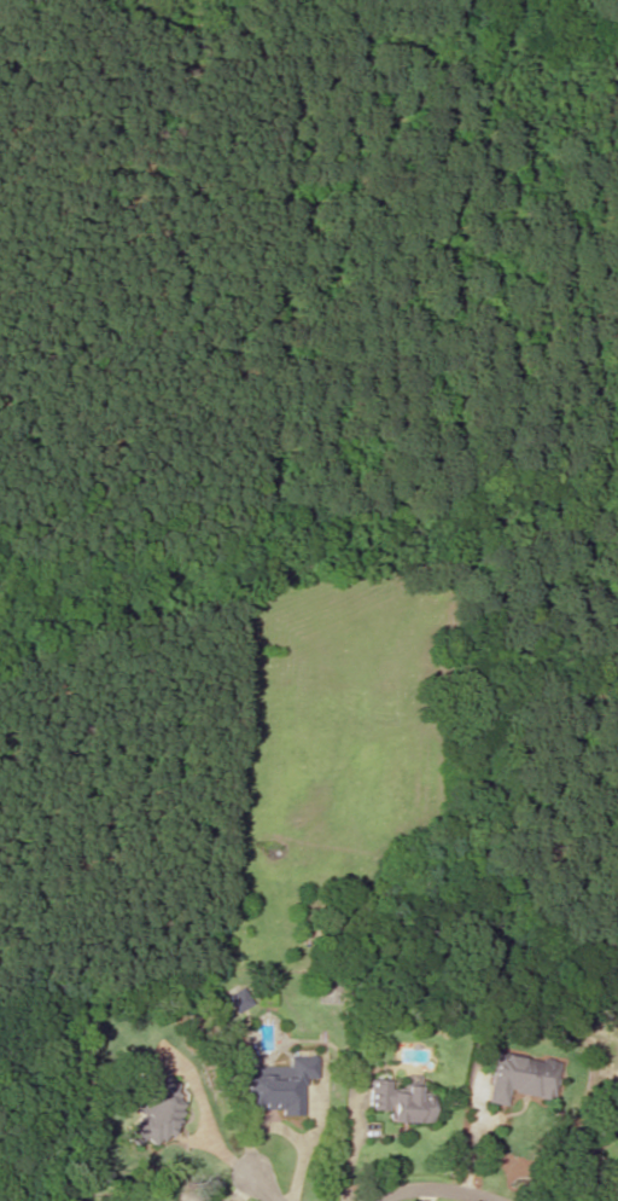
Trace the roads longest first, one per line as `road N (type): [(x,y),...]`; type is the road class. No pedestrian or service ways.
road 1 (residential): [(374,1200),(413,1189),(493,1200)]

